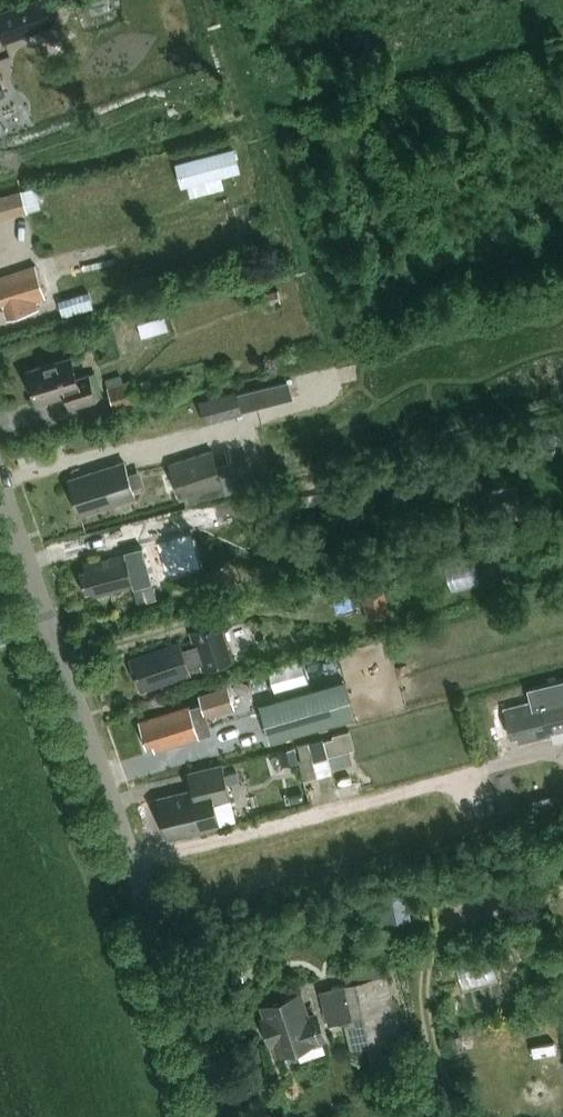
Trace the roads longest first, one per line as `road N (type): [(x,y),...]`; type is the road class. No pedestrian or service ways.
road 1 (residential): [(219,1116),(0,497)]
road 2 (track): [(130,859),(515,761)]
road 3 (track): [(451,1116),(427,1020),(432,945),(456,913),(542,900)]

